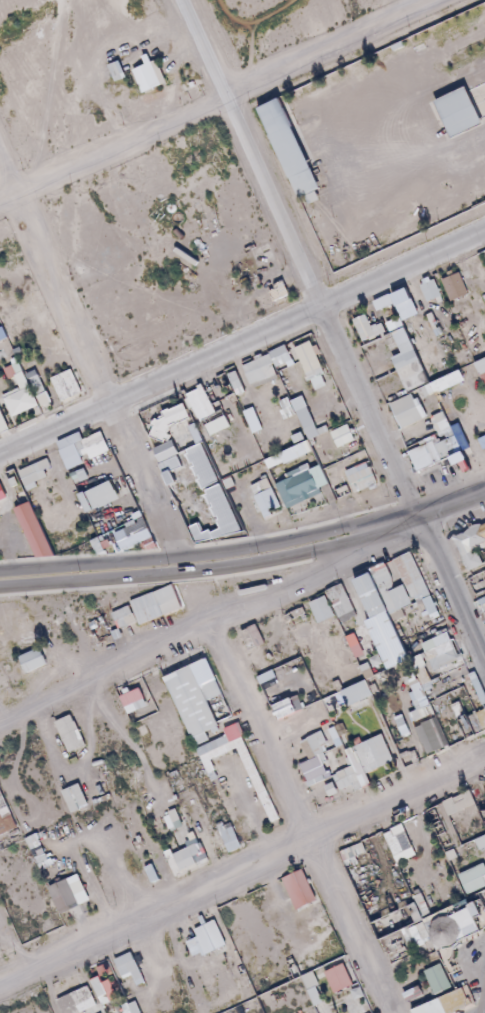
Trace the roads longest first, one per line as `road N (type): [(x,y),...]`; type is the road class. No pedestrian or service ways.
road 1 (residential): [(484,760),(0,986)]

